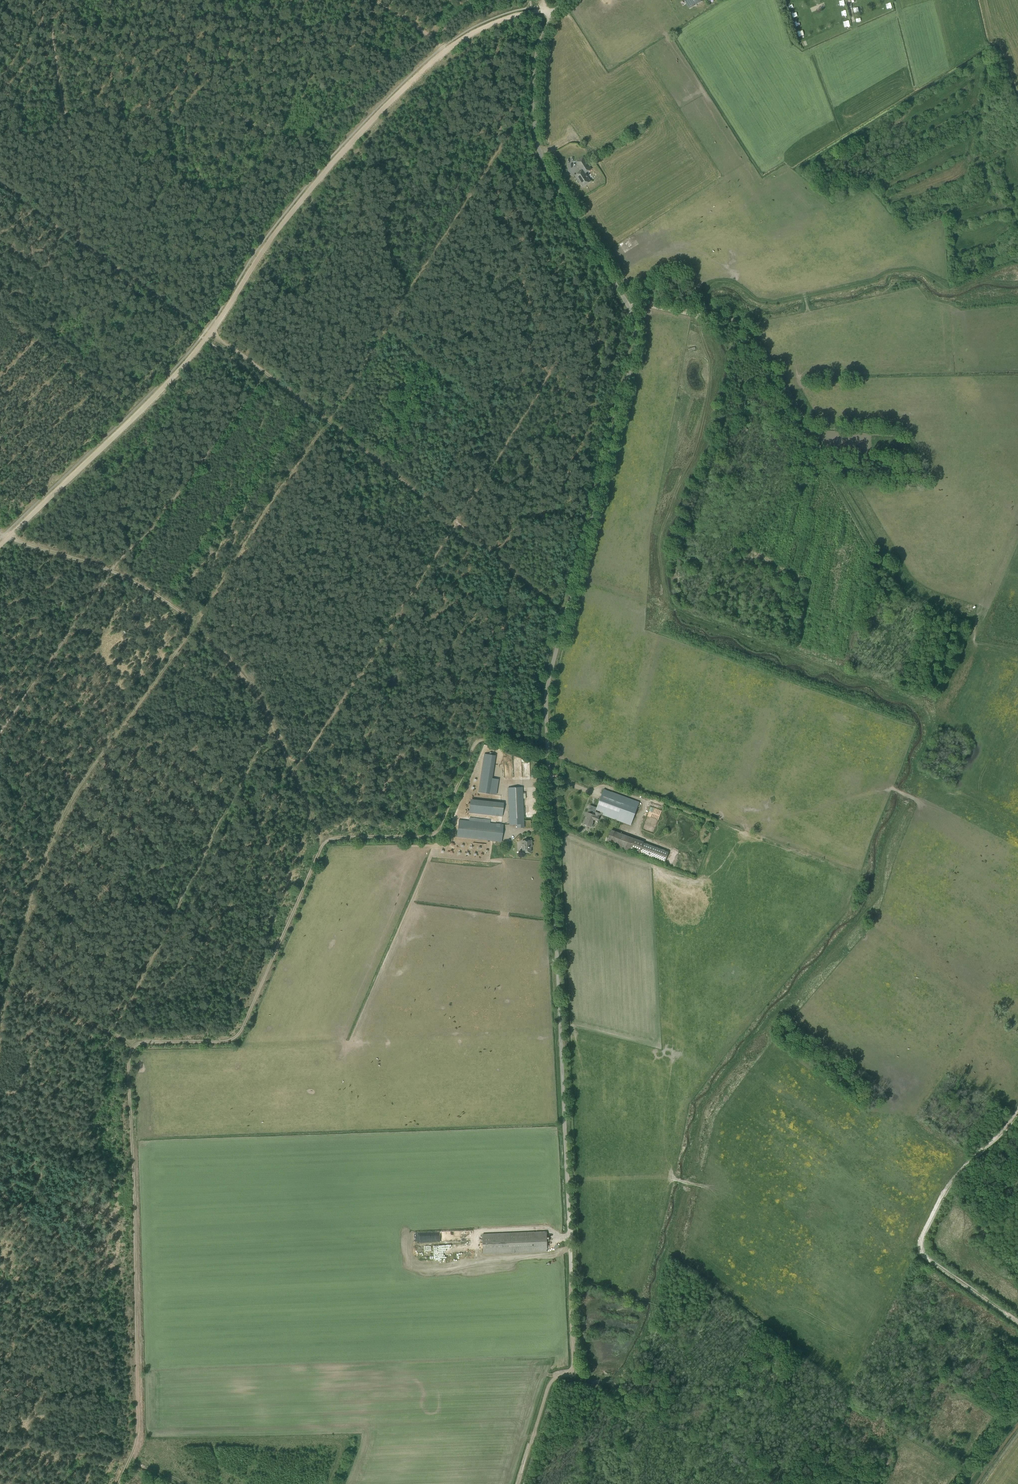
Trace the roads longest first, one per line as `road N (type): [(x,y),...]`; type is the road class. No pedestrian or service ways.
road 1 (unclassified): [(572,1282),(546,693),(635,338),(634,316),(542,160),(534,131),(536,55),(567,0)]
road 2 (track): [(294,773),(317,850),(233,1039),(140,1043),(132,1053),(138,1432),(118,1483)]
road 3 (track): [(0,546),(176,373),(308,194),(417,74),(483,26),(542,10)]
road 4 (track): [(294,773),(273,723),(115,1034),(10,984)]
road 5 (track): [(194,626),(81,784),(35,884),(10,984)]
road 6 (track): [(206,331),(0,184)]
road 7 (track): [(50,0),(78,243)]
road 8 (track): [(194,626),(329,423)]
road 9 (track): [(840,482),(758,339),(729,318),(703,314)]
road 10 (track): [(572,1282),(573,1371),(550,1385),(518,1483)]
road 11 (track): [(2,536),(139,583),(194,626)]
road 12 (track): [(973,620),(902,586),(840,482)]
road 13 (track): [(329,423),(457,523)]
road 14 (track): [(206,331),(329,423)]
road 15 (track): [(565,615),(457,523)]
road 16 (track): [(128,1463),(0,1447)]
road 17 (track): [(194,626),(252,685),(273,723)]

